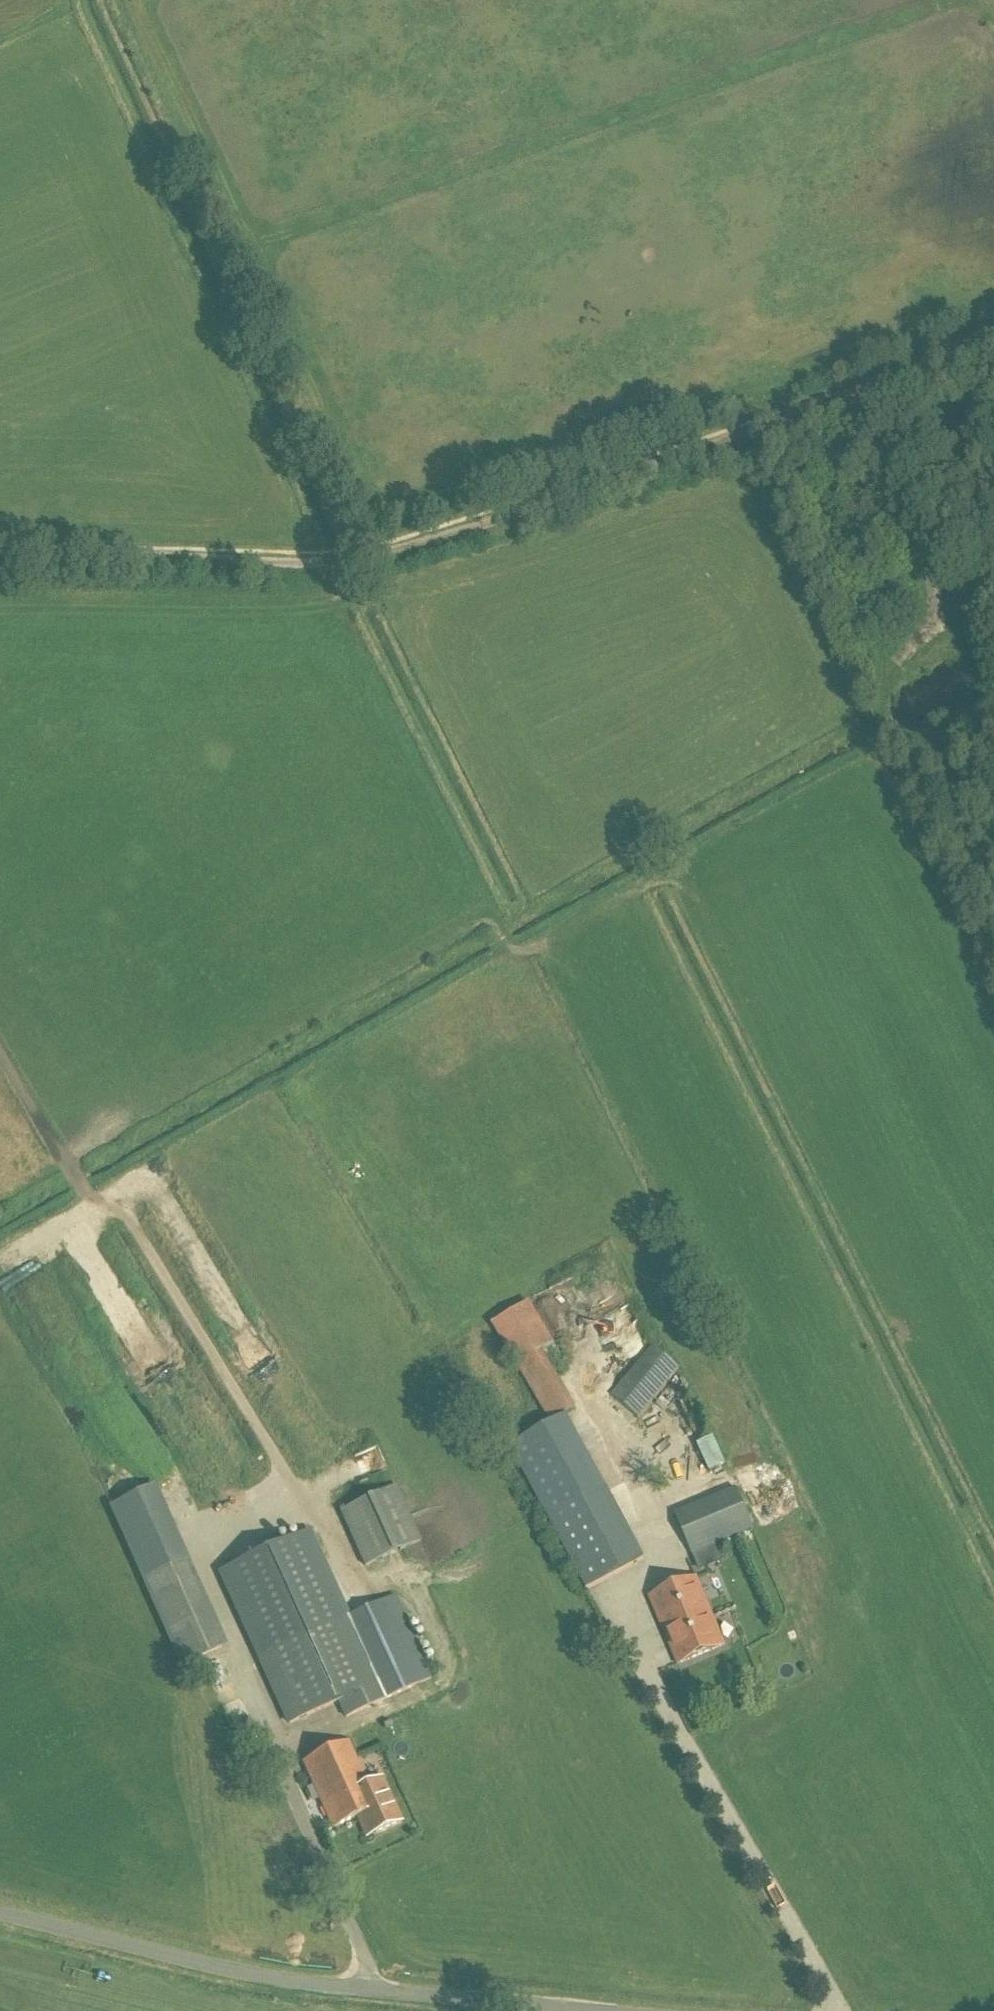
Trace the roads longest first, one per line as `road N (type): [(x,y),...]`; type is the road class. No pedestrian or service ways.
road 1 (track): [(0,557),(313,564),(397,552),(993,356)]
road 2 (unclassified): [(581,2010),(270,1981),(0,1913)]

